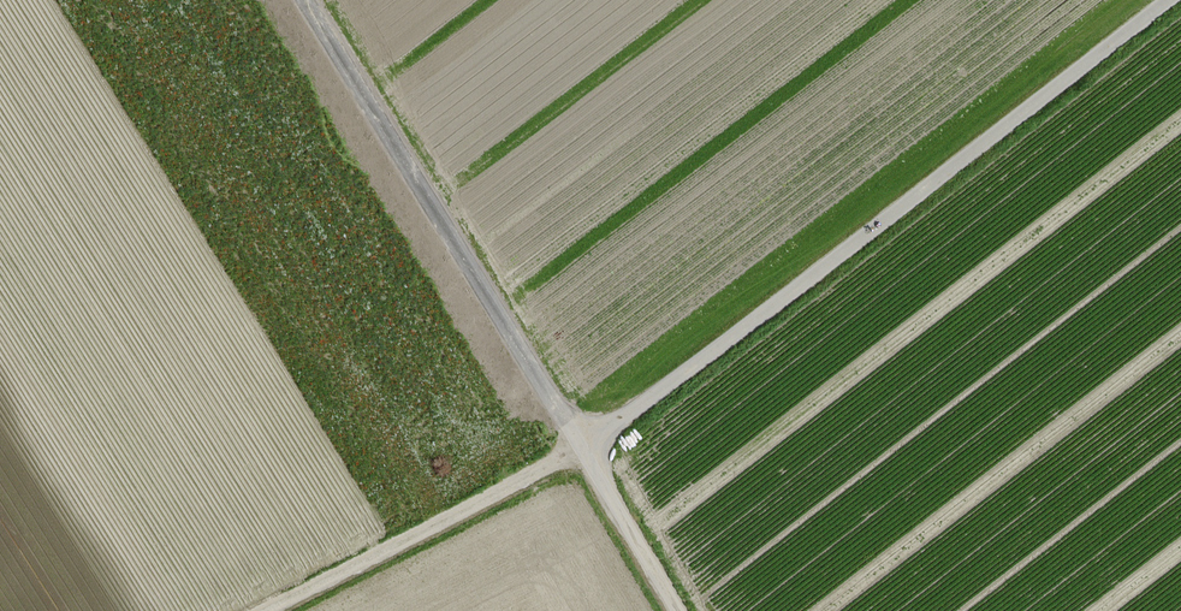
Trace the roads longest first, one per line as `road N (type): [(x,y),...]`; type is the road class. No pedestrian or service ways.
road 1 (track): [(265,610),(582,446),(1167,0)]
road 2 (unclassified): [(678,610),(309,0)]

